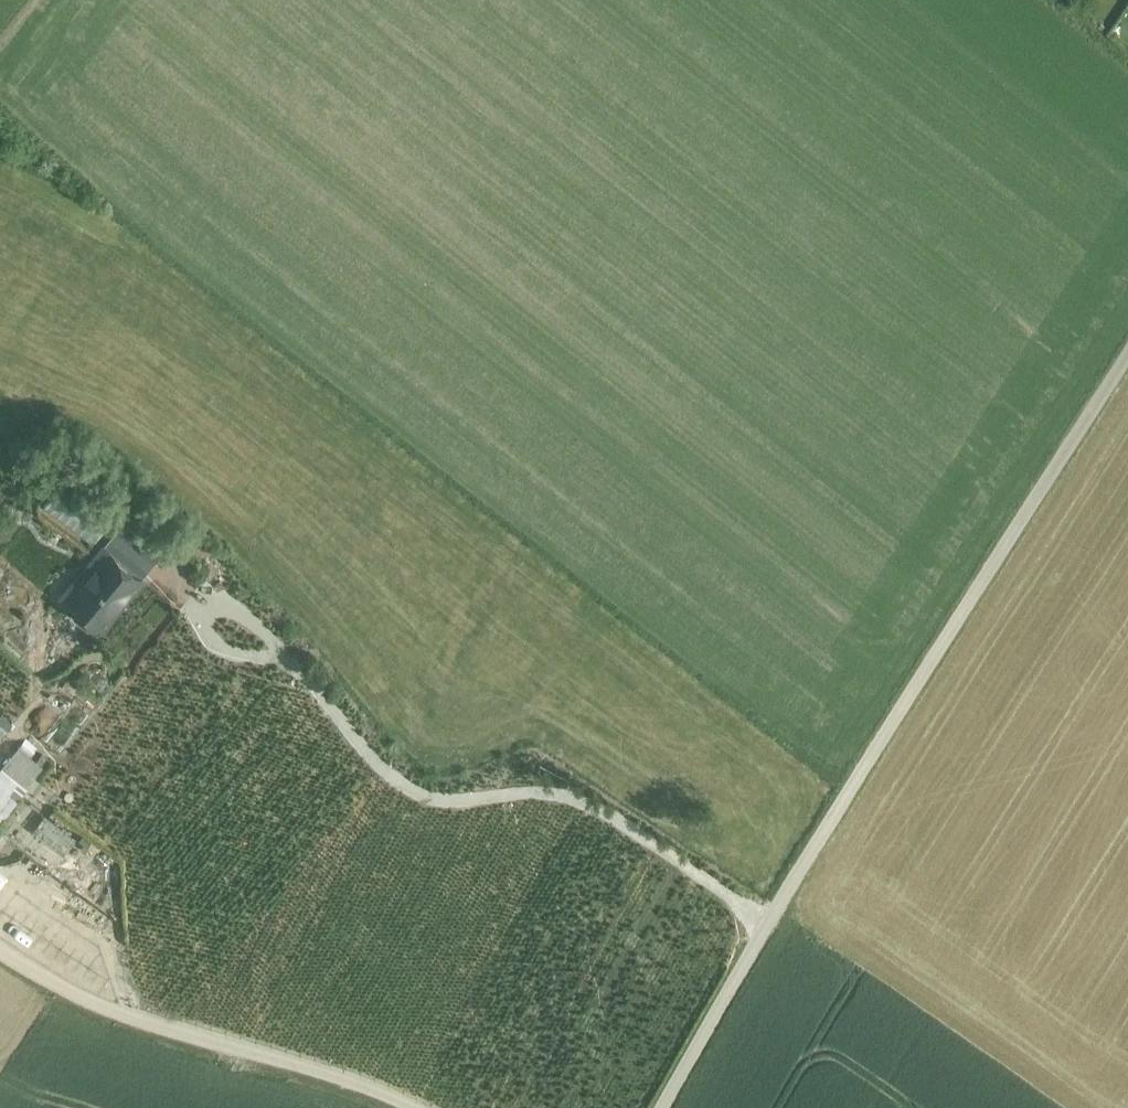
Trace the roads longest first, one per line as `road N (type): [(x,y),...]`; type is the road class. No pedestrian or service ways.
road 1 (track): [(435,1107),(99,996),(0,937)]

